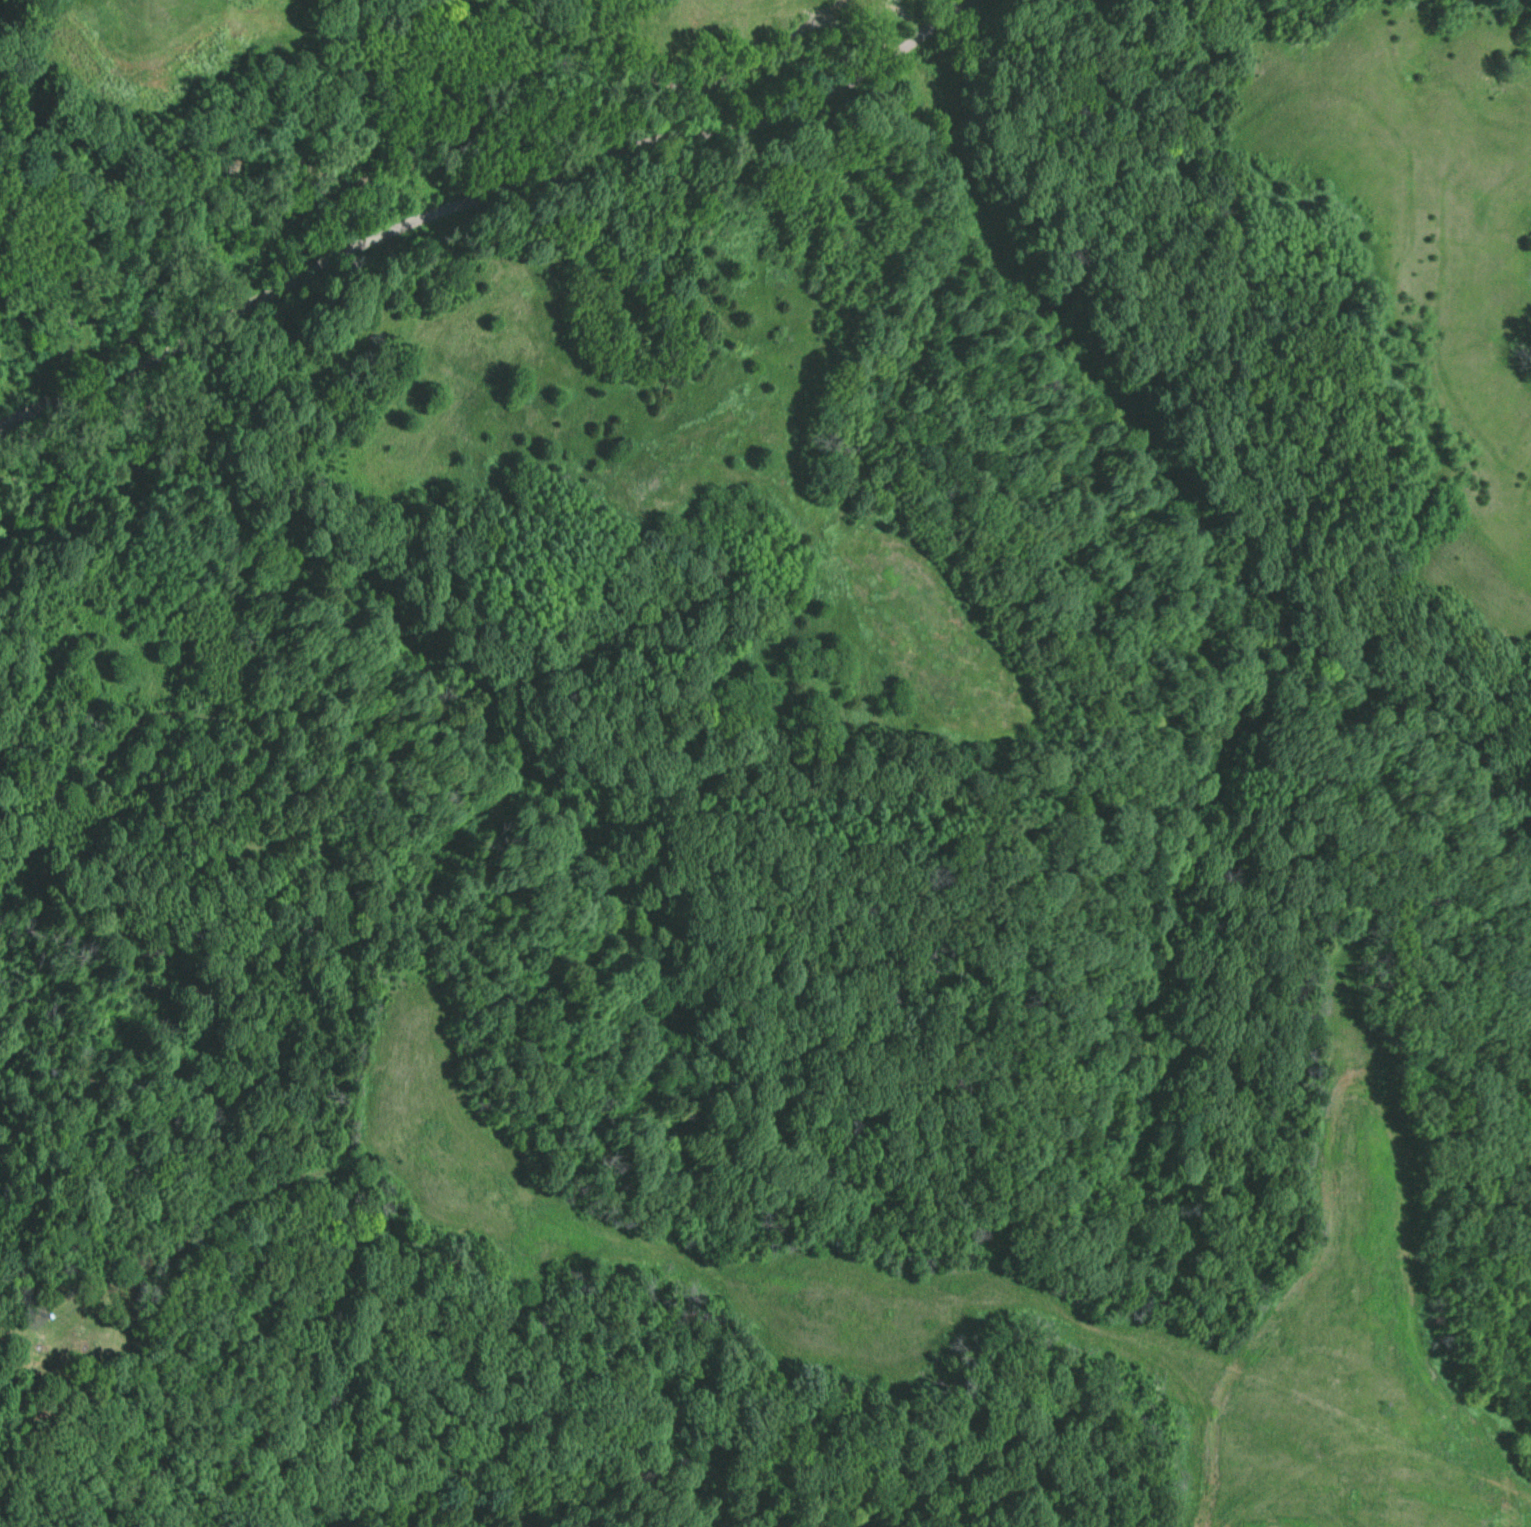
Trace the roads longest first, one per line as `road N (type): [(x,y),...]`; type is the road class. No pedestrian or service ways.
road 1 (residential): [(0,421),(134,368),(367,240),(636,140),(787,114),(971,0)]

